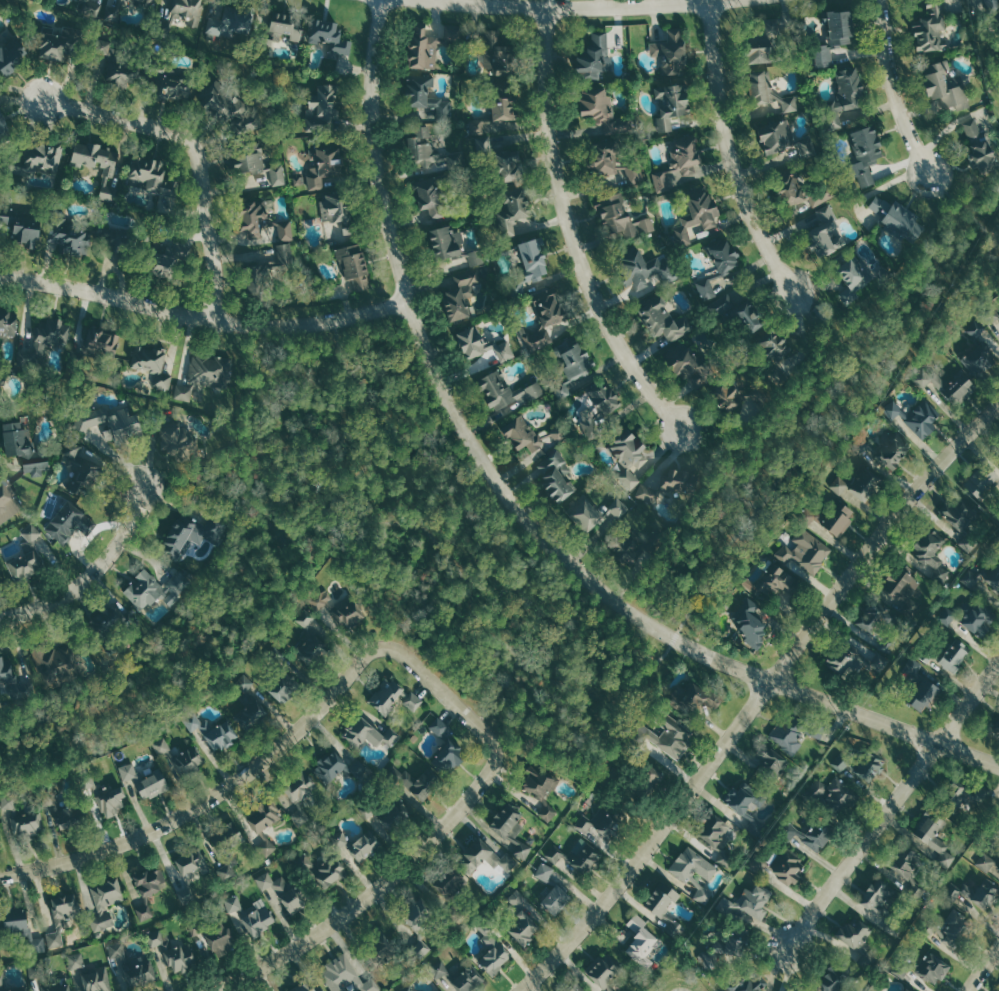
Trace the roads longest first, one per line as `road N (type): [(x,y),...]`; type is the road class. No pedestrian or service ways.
road 1 (tertiary): [(998,764),(674,638),(559,559),(474,445),(408,300),(378,139),(374,63),(383,0)]
road 2 (residential): [(998,406),(942,457),(622,882),(523,990)]
road 3 (residential): [(0,874),(140,837),(196,806),(280,747),(378,648),(394,648),(491,736),(495,751)]
road 4 (residential): [(680,426),(647,388),(587,280),(549,133),(547,11)]
road 5 (tertiary): [(0,273),(264,326),(323,322),(408,300)]
road 6 (residential): [(495,751),(494,765),(398,874),(281,957),(216,990)]
road 7 (residential): [(998,665),(787,946)]
road 8 (residential): [(213,316),(211,203),(198,148),(170,127),(45,102)]
road 9 (residential): [(795,288),(766,248),(734,168),(710,3)]
road 10 (tertiary): [(435,0),(547,11),(736,0)]
road 11 (residential): [(0,617),(49,604),(81,584),(127,529),(145,486)]
road 12 (residential): [(929,171),(895,97),(881,0)]

